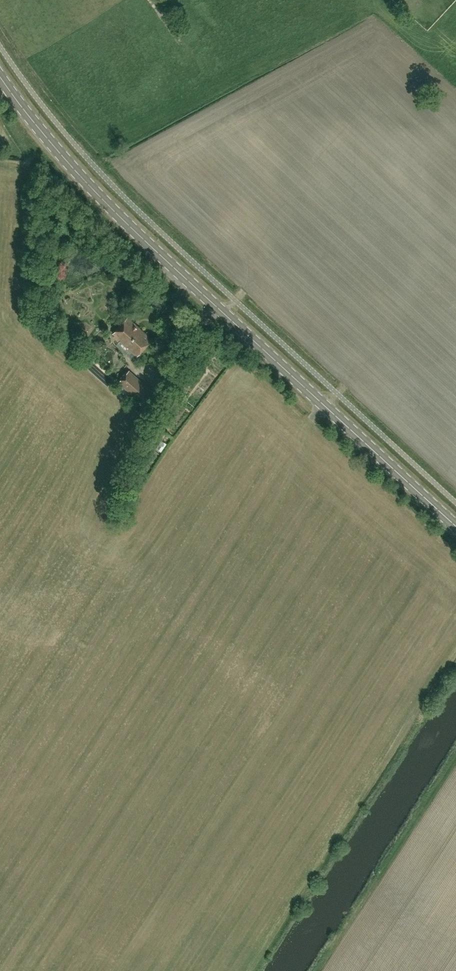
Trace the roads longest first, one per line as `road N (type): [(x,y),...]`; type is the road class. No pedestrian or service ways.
road 1 (secondary): [(455,527),(98,193),(0,73)]

